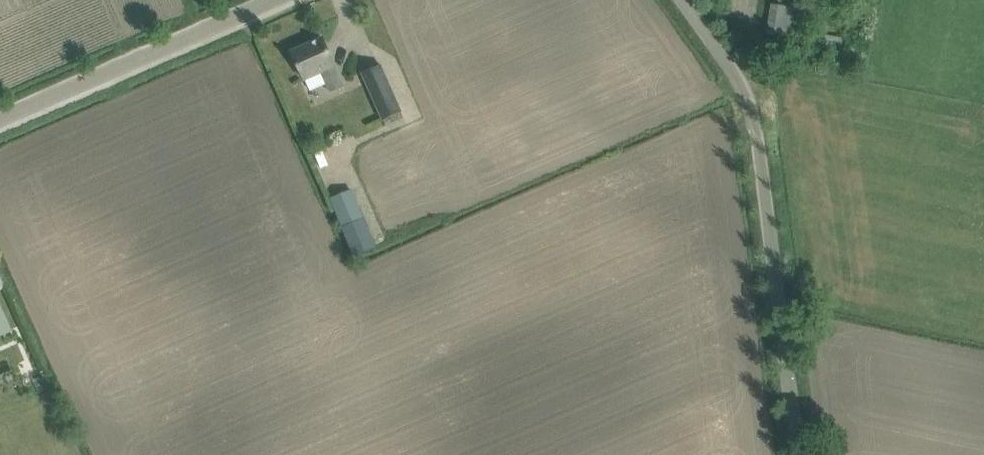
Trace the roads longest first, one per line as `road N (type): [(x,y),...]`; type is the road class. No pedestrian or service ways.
road 1 (unclassified): [(801,454),(754,101),(678,0)]
road 2 (unclassified): [(0,119),(275,0)]

